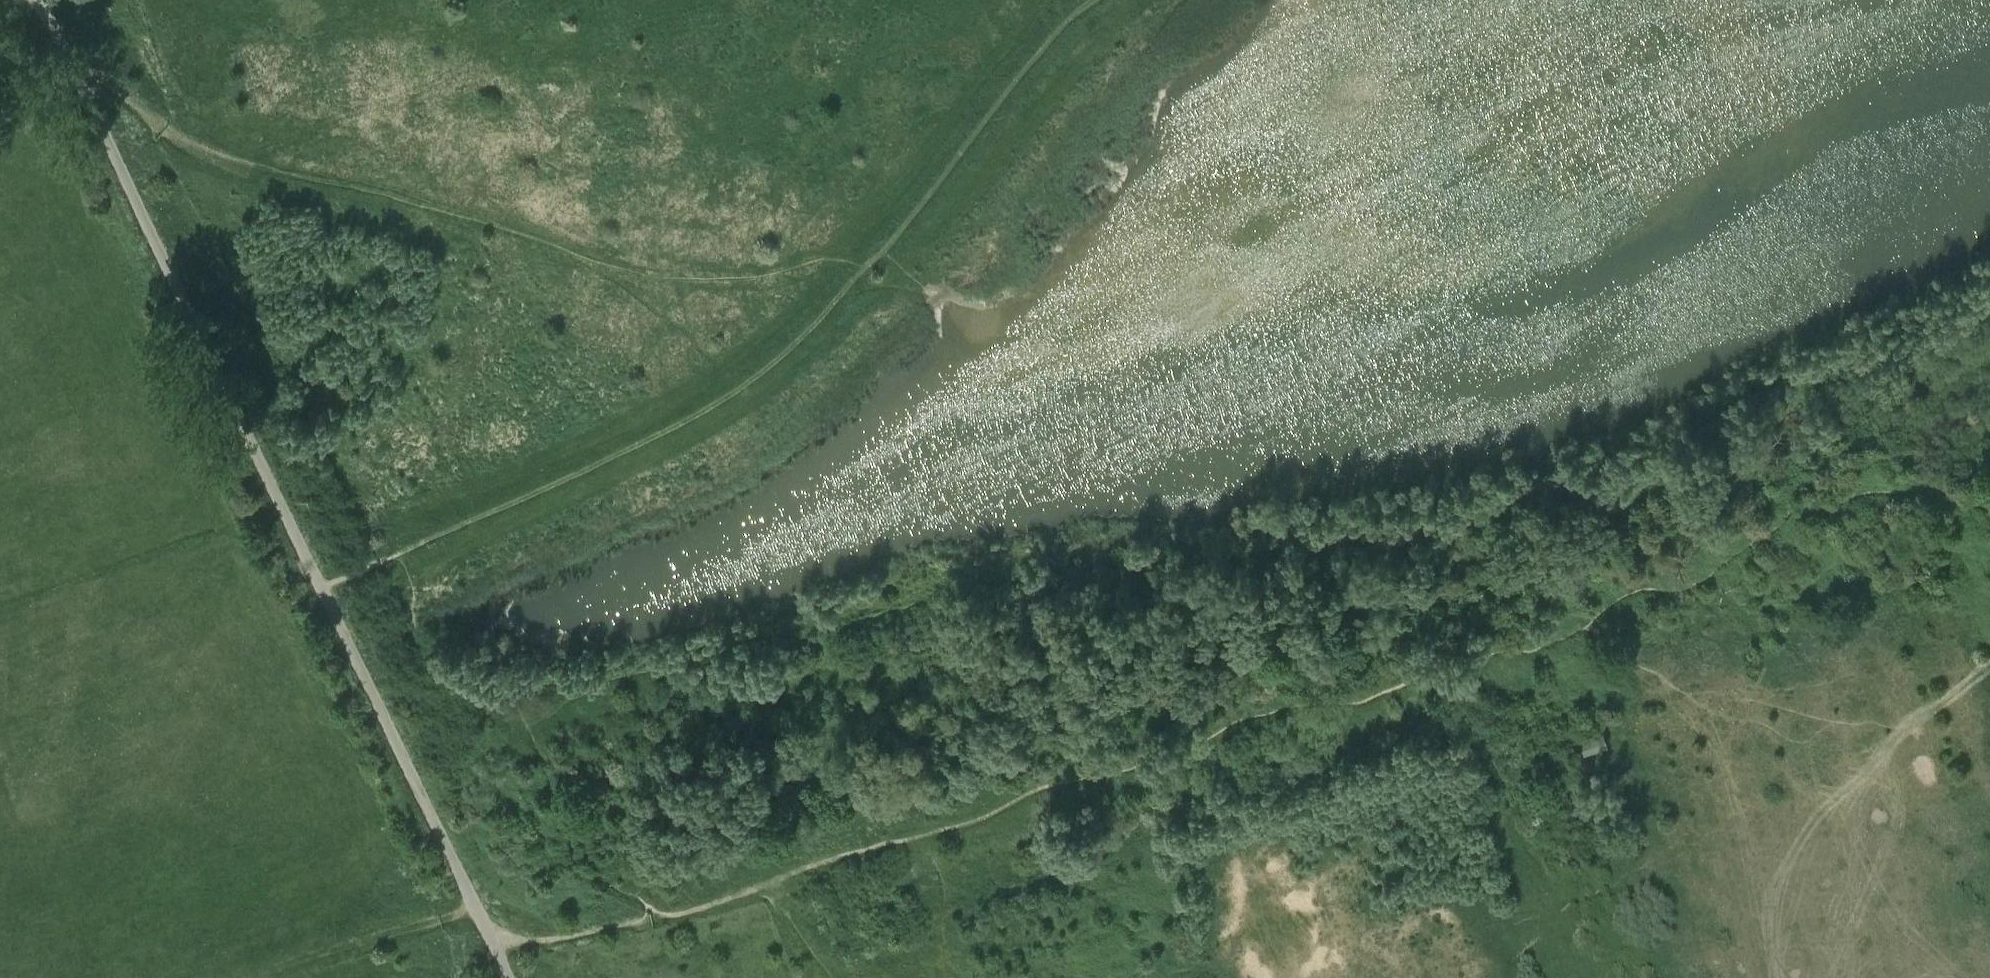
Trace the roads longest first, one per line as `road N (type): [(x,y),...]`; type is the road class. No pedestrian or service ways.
road 1 (unclassified): [(508,977),(37,0)]
road 2 (track): [(57,40),(166,129)]

